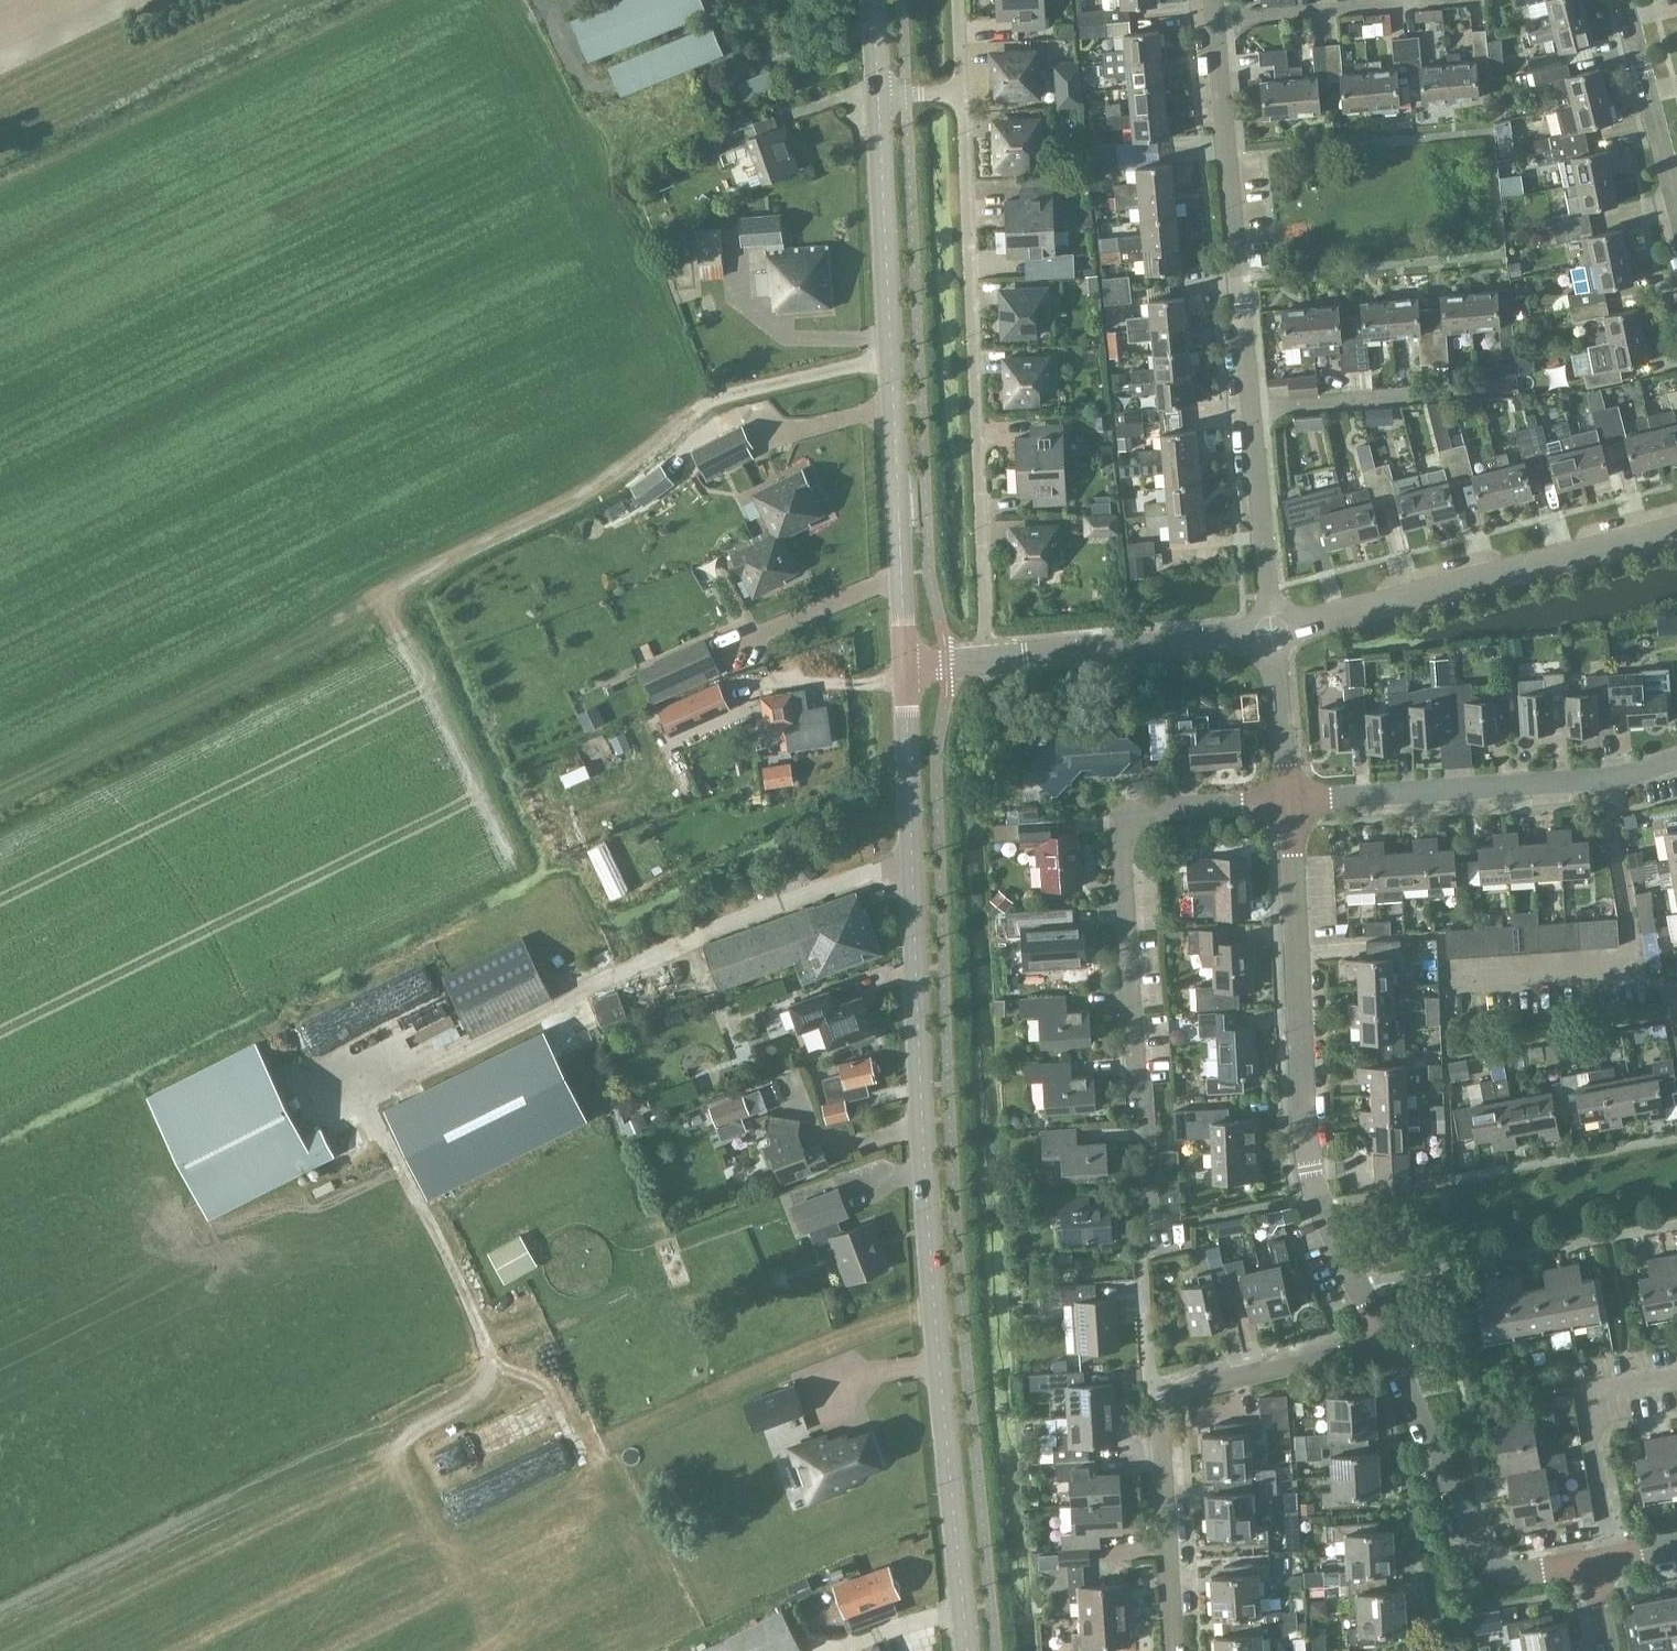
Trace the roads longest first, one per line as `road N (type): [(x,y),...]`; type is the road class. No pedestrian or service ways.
road 1 (track): [(890,363),(710,402),(613,480),(565,507),(430,571),(359,617),(0,790)]
road 2 (tertiary): [(969,1650),(928,1201),(905,662)]
road 3 (residential): [(1144,1222),(1128,811),(1291,800)]
road 4 (tertiary): [(905,662),(879,92)]
road 5 (residential): [(987,658),(965,91)]
road 6 (residential): [(1383,1343),(1312,1168),(1291,800)]
road 7 (residential): [(1271,635),(1676,527)]
road 8 (residential): [(1251,412),(1213,19)]
road 9 (residential): [(1442,981),(1637,969),(1606,778)]
road 10 (residential): [(1586,1567),(1514,1572),(1480,1552),(1383,1343)]
road 11 (residential): [(1291,800),(1606,778)]
road 12 (residential): [(987,658),(1271,635)]
road 13 (residential): [(1178,1650),(1167,1412),(1176,1392)]
road 14 (residential): [(1617,1562),(1590,1397),(1676,1381)]
road 15 (residential): [(1251,412),(1503,386)]
road 16 (residential): [(1271,635),(1251,412)]
road 17 (residential): [(1176,1392),(1383,1343)]
road 18 (residential): [(1213,19),(1411,0)]
road 19 (residential): [(1676,173),(1628,0)]
road 20 (residential): [(1291,800),(1271,635)]
road 21 (residential): [(1145,1282),(1150,1367),(1176,1392)]

